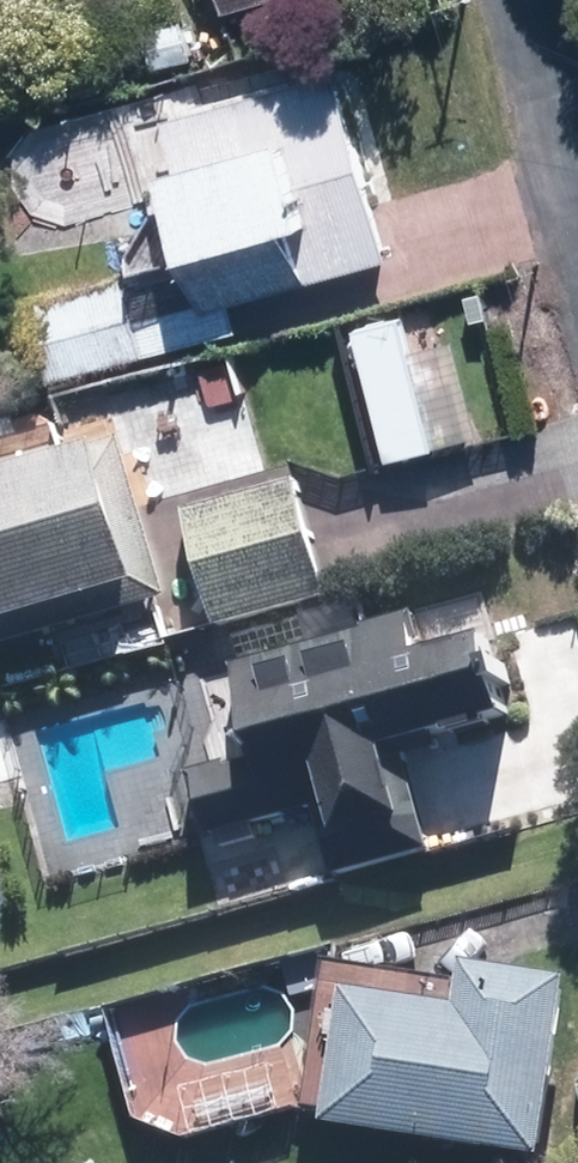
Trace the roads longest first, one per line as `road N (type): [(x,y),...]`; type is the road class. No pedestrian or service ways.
road 1 (residential): [(533,0),(577,149)]

